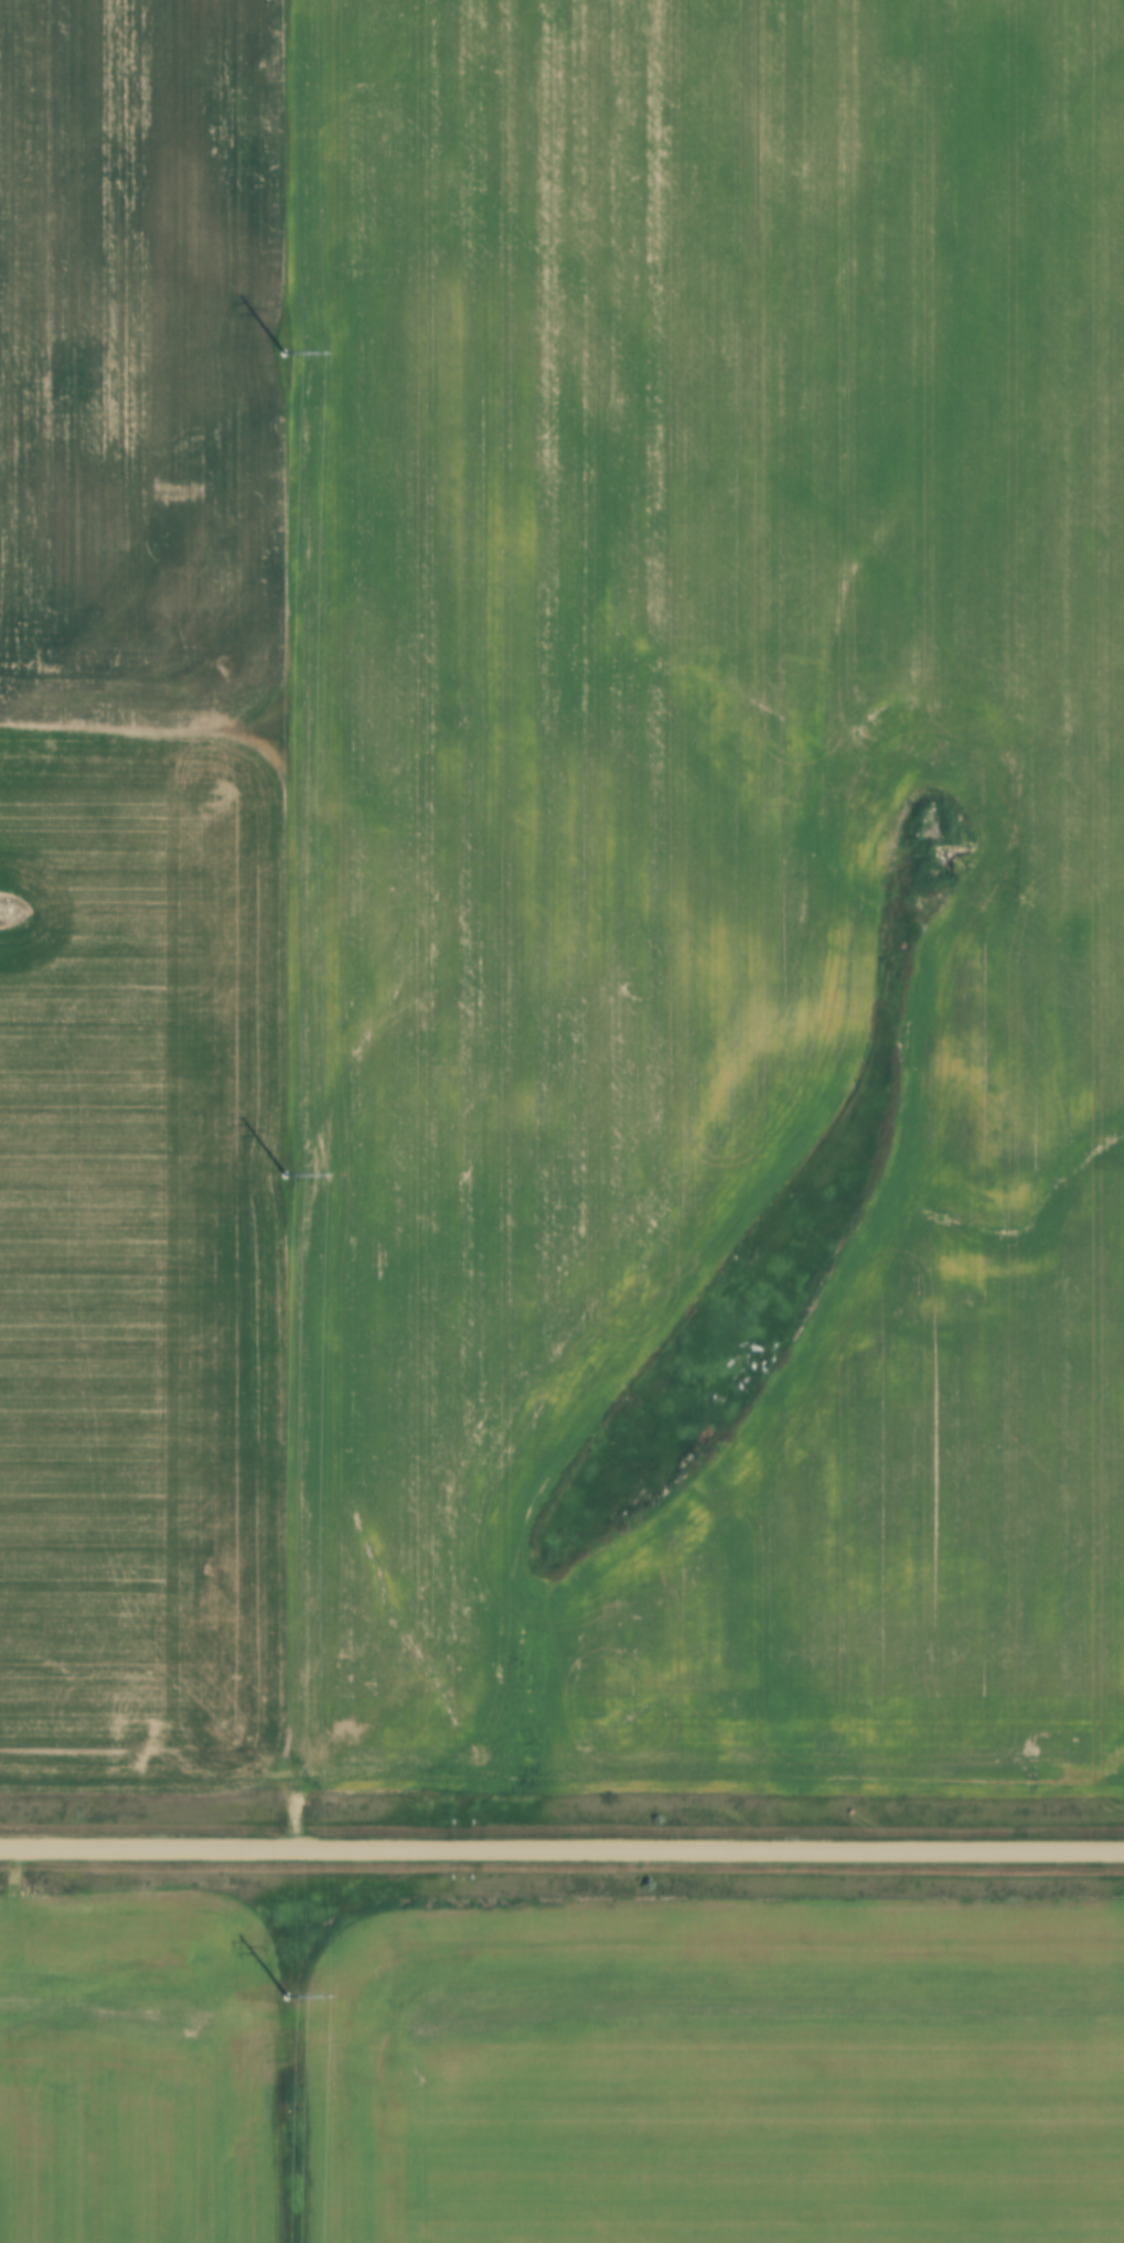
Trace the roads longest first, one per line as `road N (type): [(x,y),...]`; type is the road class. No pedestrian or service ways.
road 1 (tertiary): [(0,1848),(1123,1851)]

